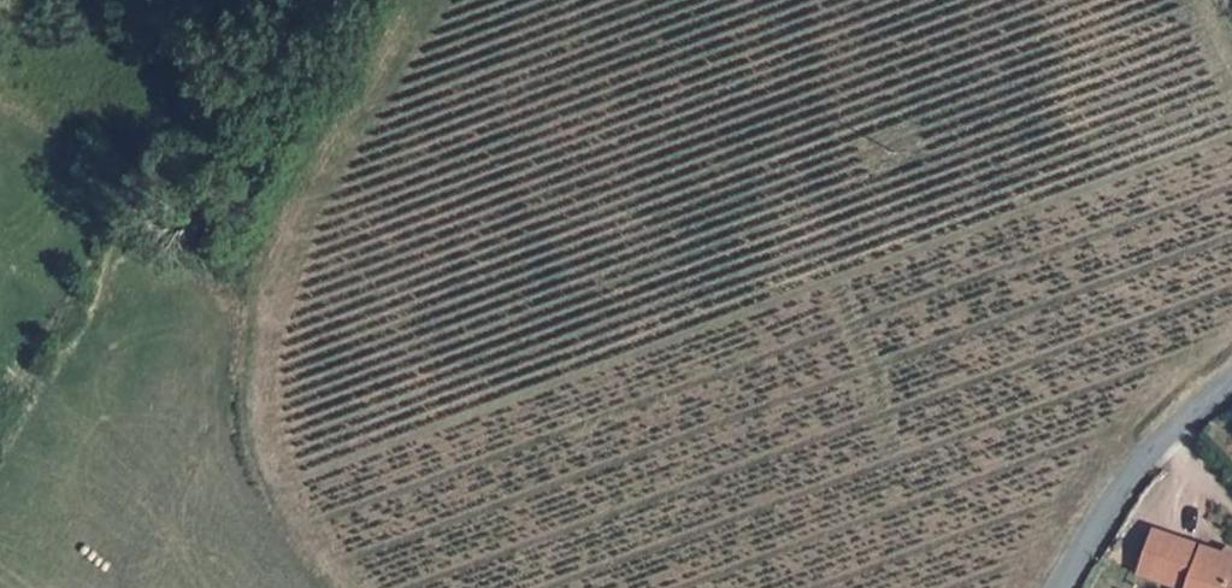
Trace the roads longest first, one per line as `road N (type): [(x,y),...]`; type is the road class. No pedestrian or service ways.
road 1 (unclassified): [(1231,385),(1161,437),(1059,587)]

